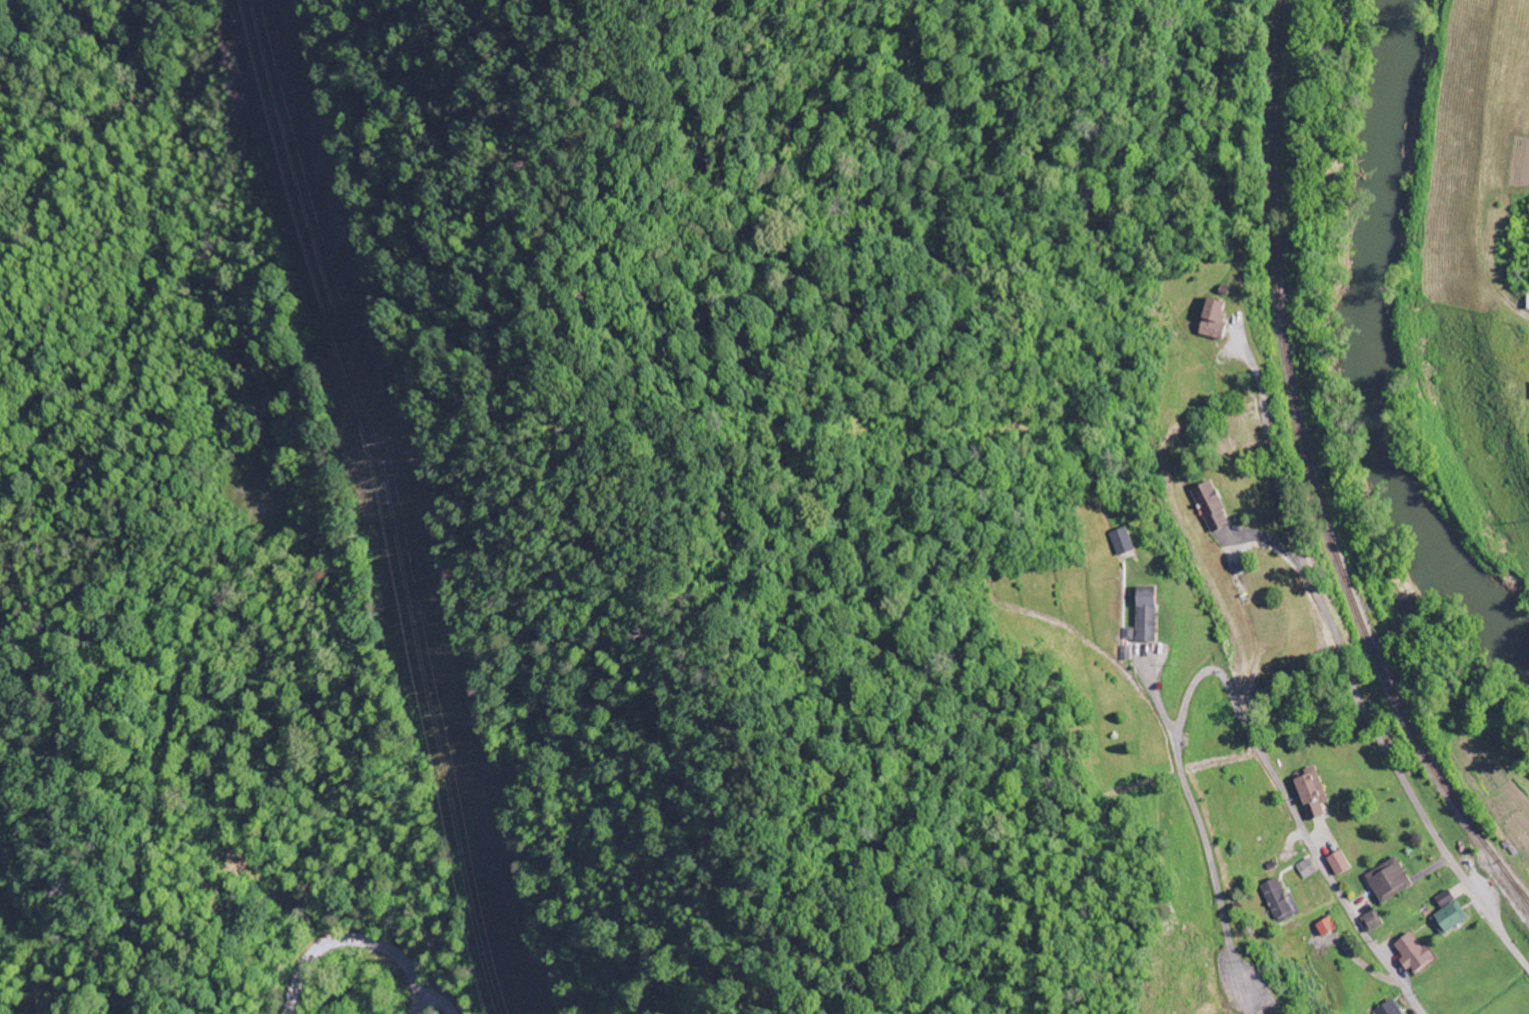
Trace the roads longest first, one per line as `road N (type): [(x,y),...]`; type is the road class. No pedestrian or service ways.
road 1 (residential): [(1248,1013),(1178,756),(1185,707),(1207,672),(1226,680),(1307,840),(1422,1013)]
road 2 (residential): [(418,1013),(411,980),(390,954),(340,940),(309,957),(289,1013)]

